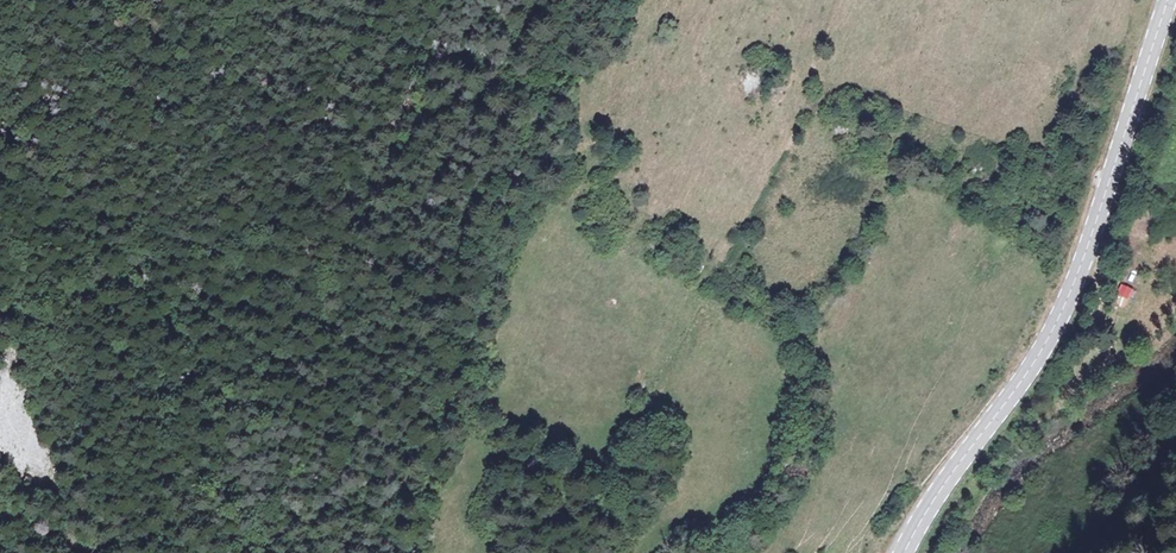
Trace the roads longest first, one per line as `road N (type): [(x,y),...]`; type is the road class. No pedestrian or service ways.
road 1 (secondary): [(1165,0),(1068,299),(902,552)]
road 2 (track): [(397,552),(562,0)]

